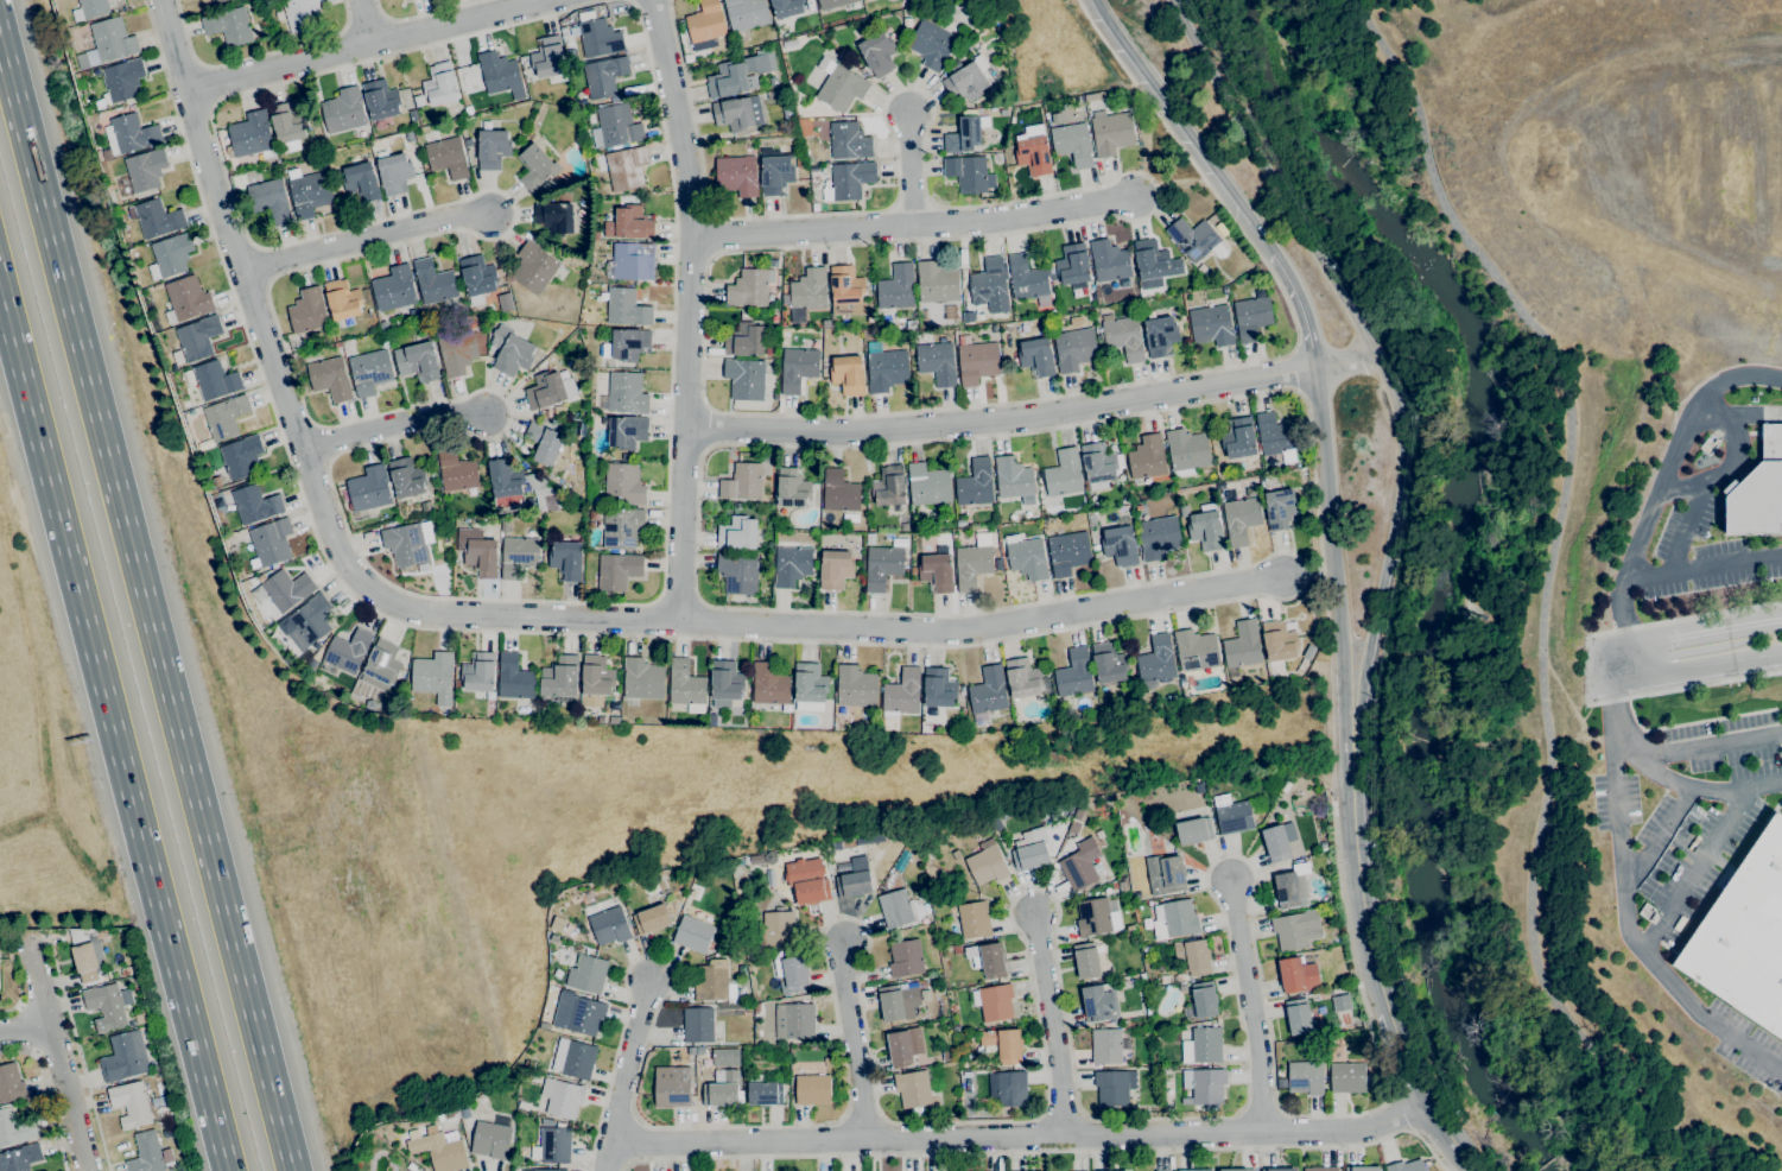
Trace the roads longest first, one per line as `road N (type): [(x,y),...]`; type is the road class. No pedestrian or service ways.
road 1 (motorway): [(292,1170),(0,43)]
road 2 (tertiary): [(1361,893),(1369,685),(1404,428),(1175,0)]
road 3 (residential): [(683,616),(429,614),(393,606),(363,580),(343,551),(303,447),(165,0)]
road 4 (motorway): [(0,293),(227,1170)]
road 5 (residential): [(608,1144),(1346,1131),(1426,1106)]
road 6 (residential): [(693,430),(851,432),(996,419),(1370,355)]
road 7 (residential): [(683,616),(693,430),(691,238),(673,100),(650,0)]
road 8 (residential): [(683,616),(1003,620),(1285,576)]
road 9 (tertiary): [(1320,363),(1361,893)]
road 10 (residential): [(691,238),(988,221),(1135,196)]
road 11 (residential): [(191,89),(542,0)]
road 12 (tertiary): [(1091,0),(1272,253)]
road 13 (residential): [(1230,879),(1257,1040),(1262,1133)]
road 14 (residential): [(242,268),(449,217),(490,215)]
road 15 (residential): [(28,938),(88,1170)]
road 16 (residential): [(1035,910),(1063,1137)]
road 17 (residential): [(843,939),(863,1141)]
road 18 (residential): [(303,447),(426,417),(484,416)]
road 19 (residential): [(649,980),(608,1144)]
road 20 (secondary): [(1615,682),(1781,654)]
road 21 (secondary): [(1781,620),(1631,645)]
road 22 (tertiary): [(1361,893),(1387,1012)]
road 23 (tertiary): [(1272,253),(1320,363)]

